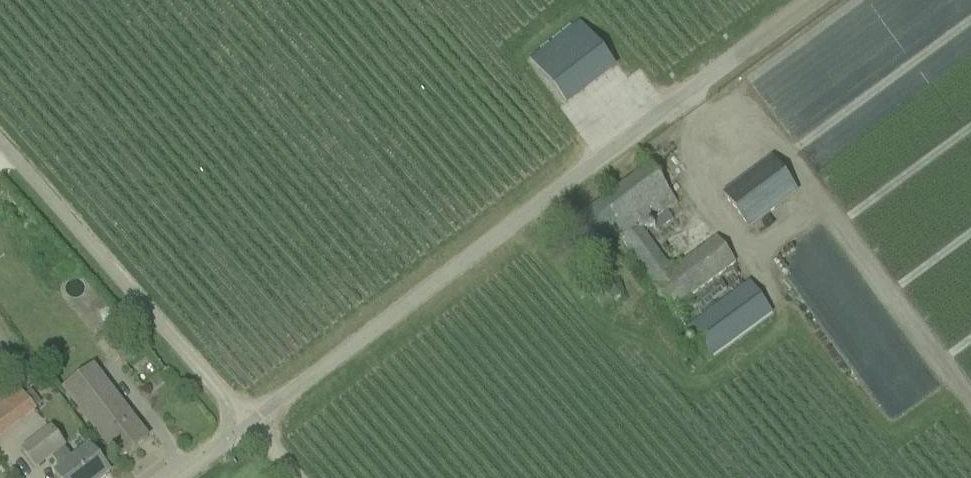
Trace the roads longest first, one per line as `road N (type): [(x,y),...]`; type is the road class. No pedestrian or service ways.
road 1 (unclassified): [(256,419),(825,0)]
road 2 (unclassified): [(256,419),(0,133)]

